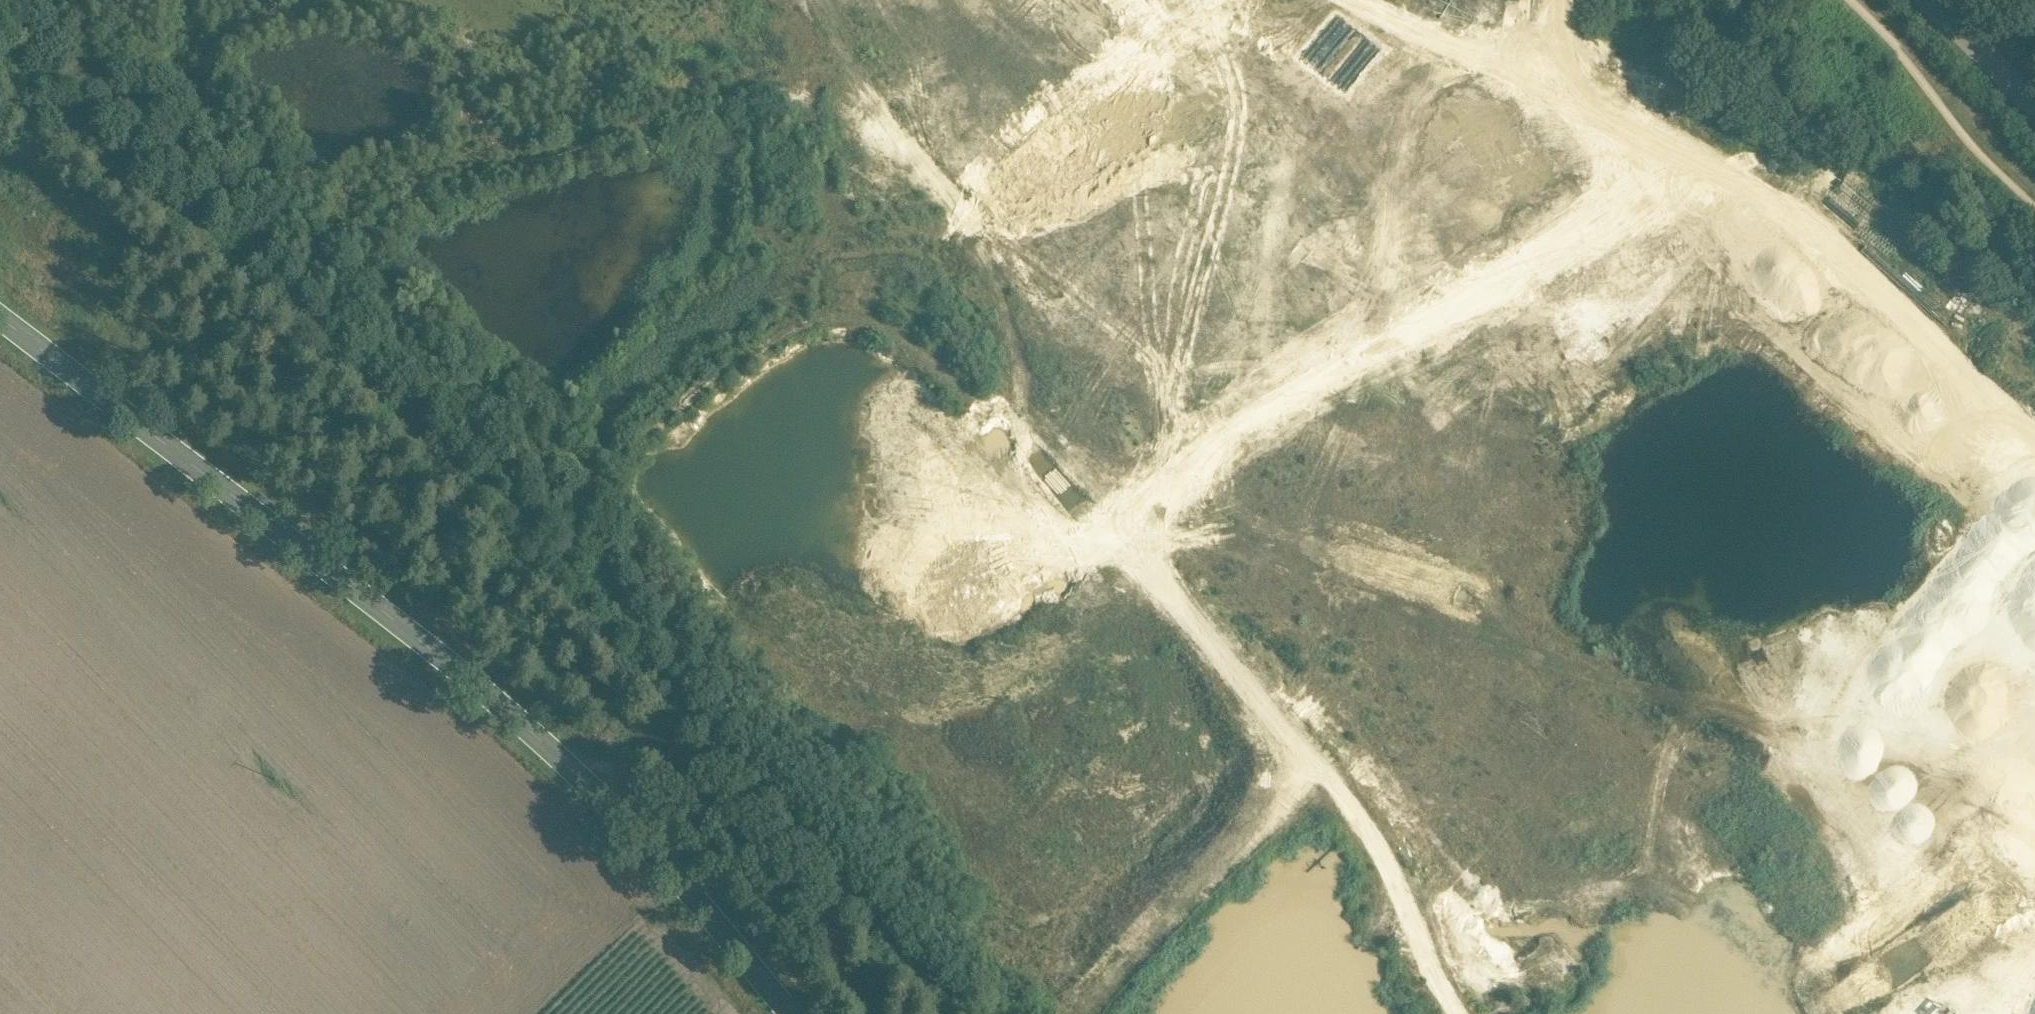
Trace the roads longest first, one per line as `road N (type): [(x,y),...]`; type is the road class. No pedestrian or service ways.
road 1 (track): [(1468,1013),(1408,869),(1206,623),(1124,482),(1112,383),(1066,301),(1001,221),(970,134),(1006,47),(1050,0)]
road 2 (tertiary): [(788,1013),(522,726),(0,318)]
road 3 (track): [(1349,0),(1624,115),(2034,448)]
road 4 (track): [(2034,170),(1864,0)]
road 5 (unclassified): [(1922,0),(2034,112)]

